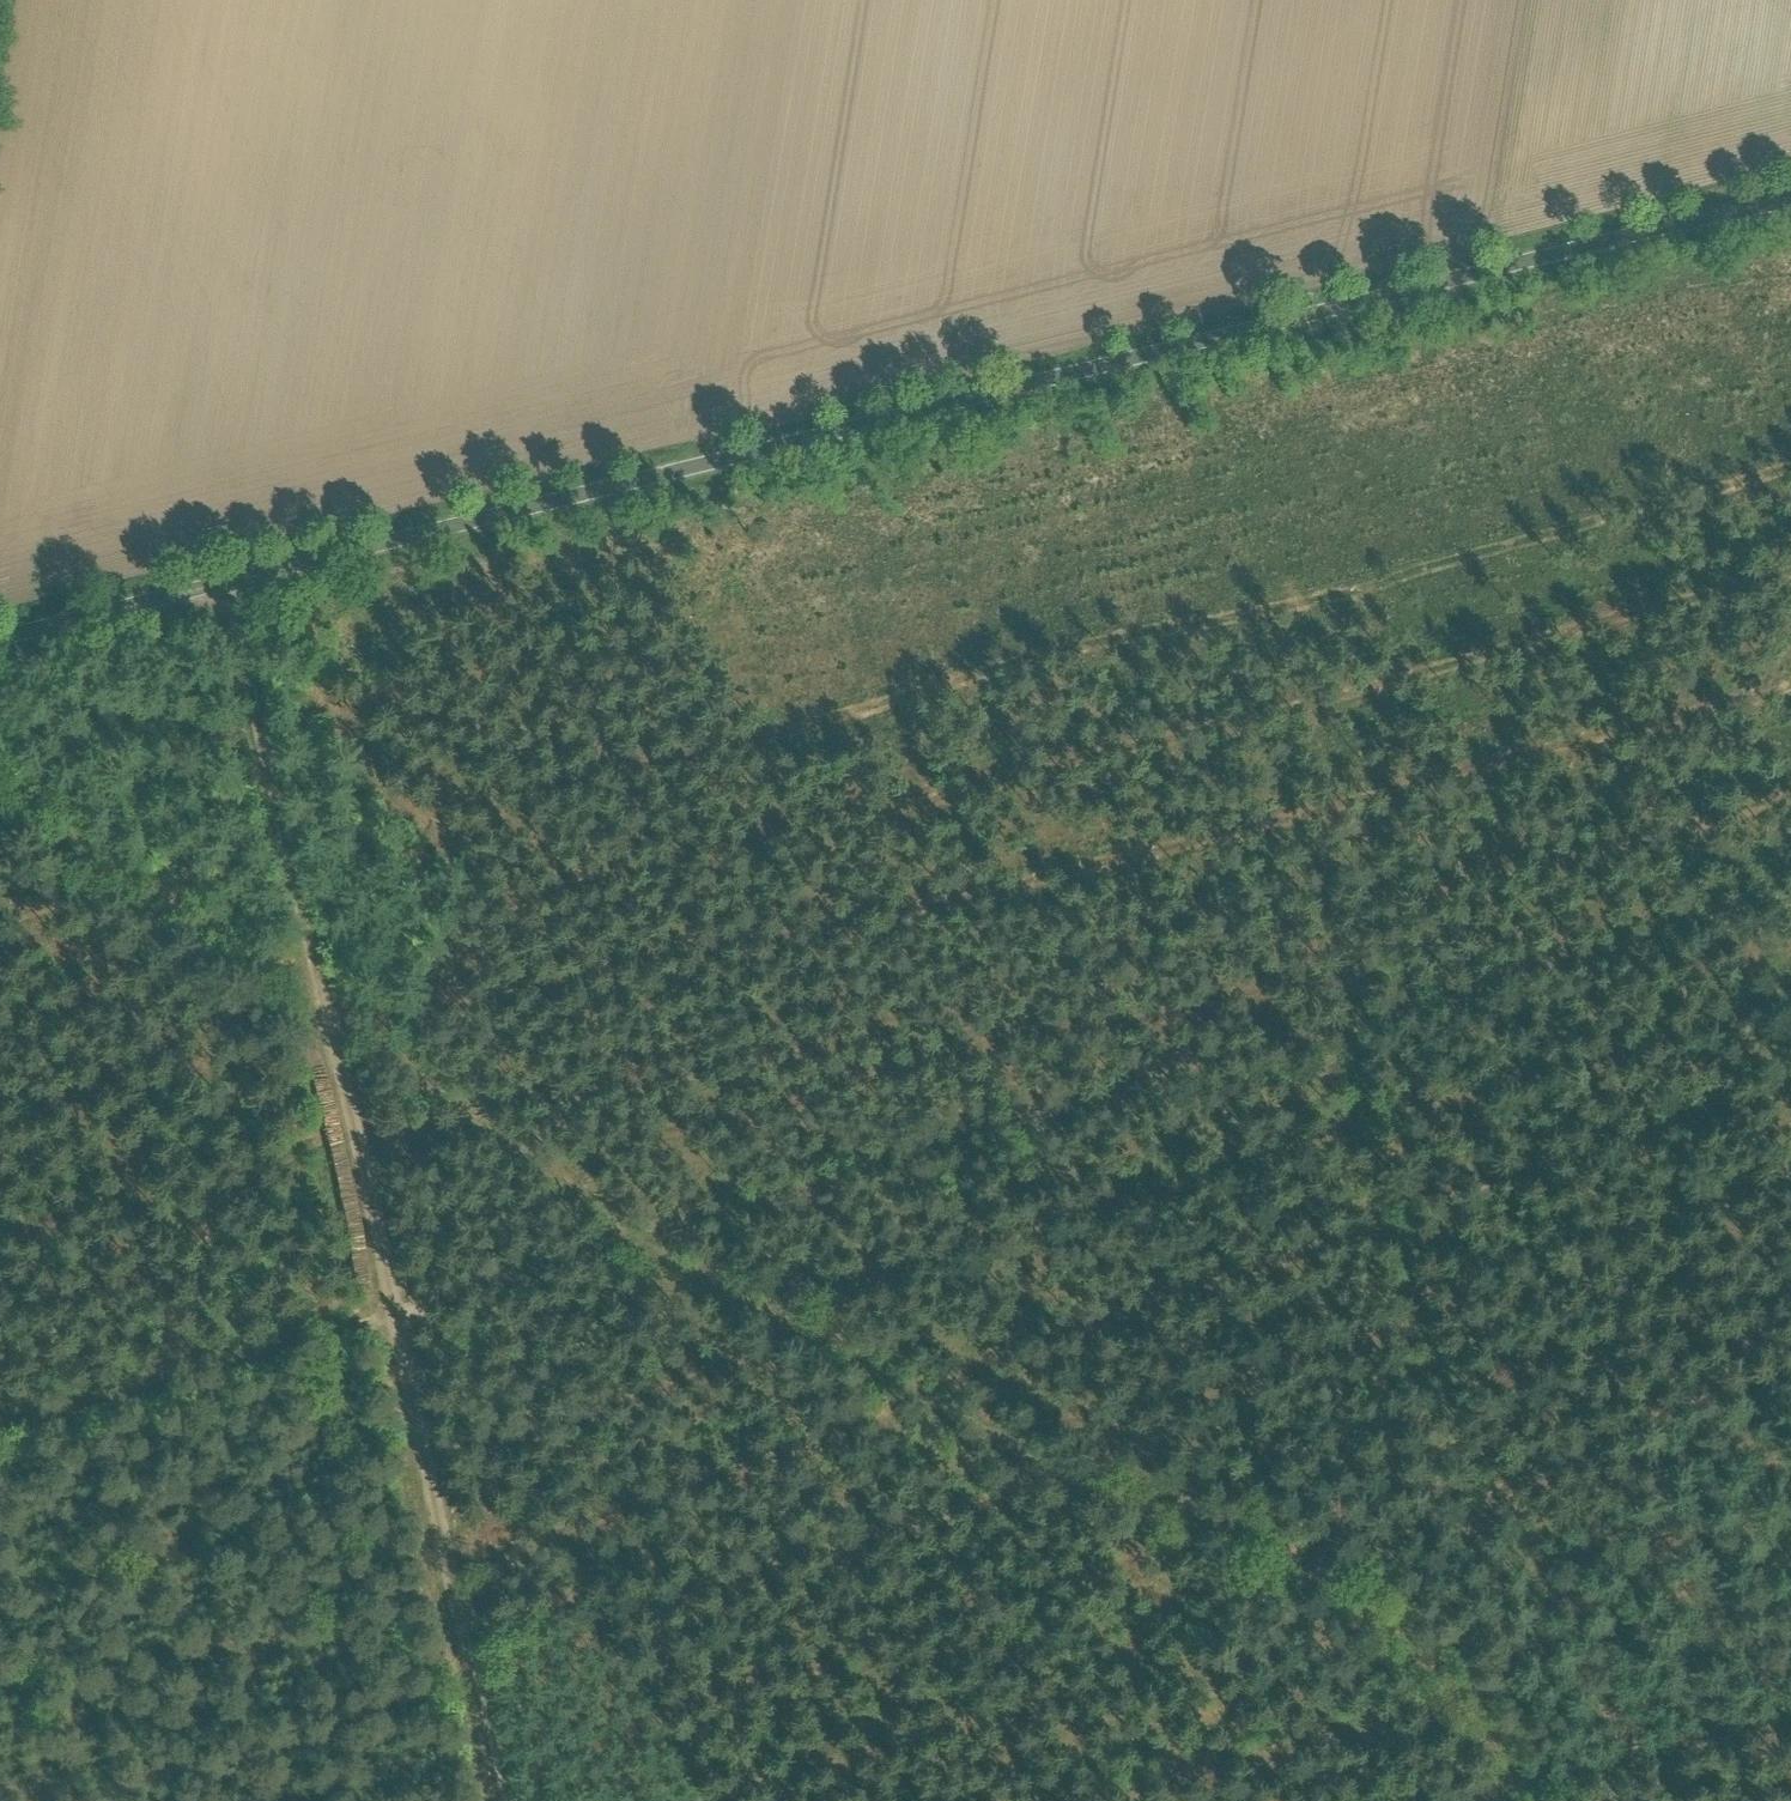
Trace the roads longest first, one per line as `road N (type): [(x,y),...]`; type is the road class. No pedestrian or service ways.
road 1 (tertiary): [(1790,198),(0,635)]
road 2 (track): [(1506,1800),(1297,1583),(864,1394),(321,1024)]
road 3 (track): [(321,1024),(490,1800)]
road 4 (track): [(224,580),(321,1024)]
road 5 (track): [(321,1024),(94,854)]

